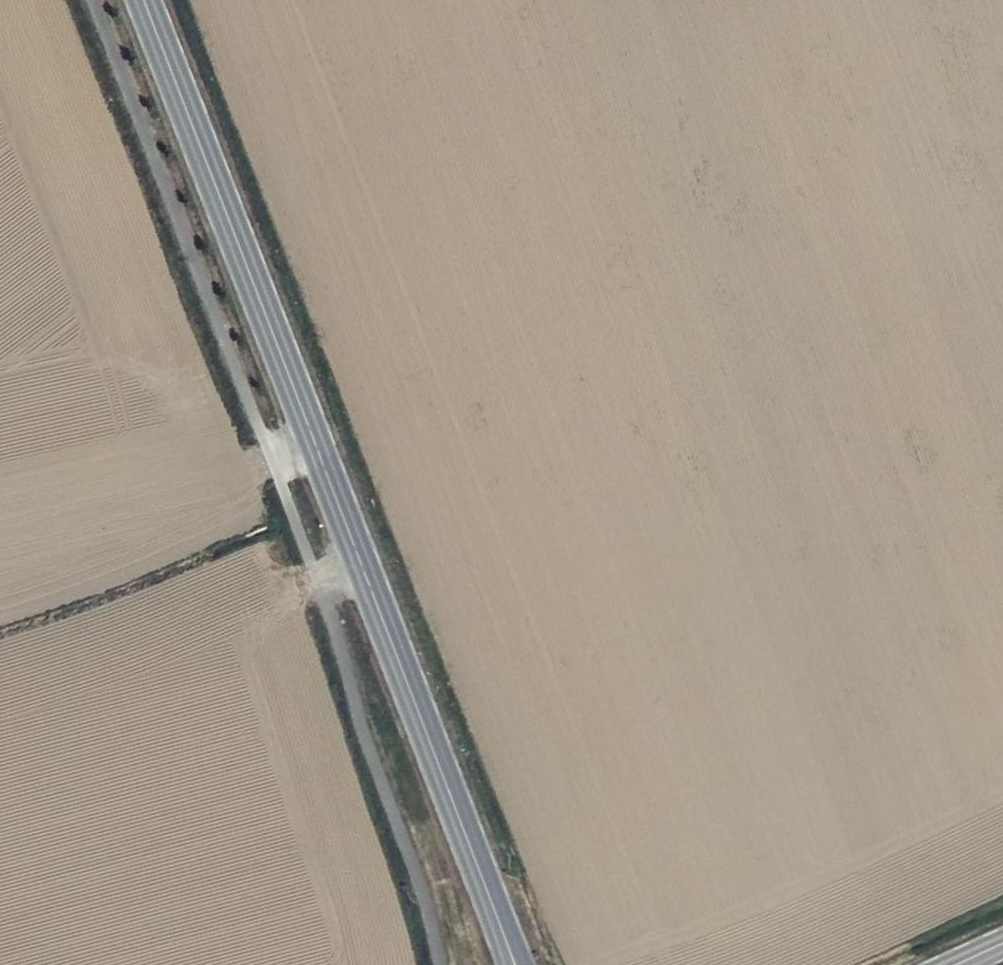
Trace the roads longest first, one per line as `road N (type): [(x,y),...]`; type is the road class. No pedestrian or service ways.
road 1 (tertiary): [(142,0),(500,927)]

